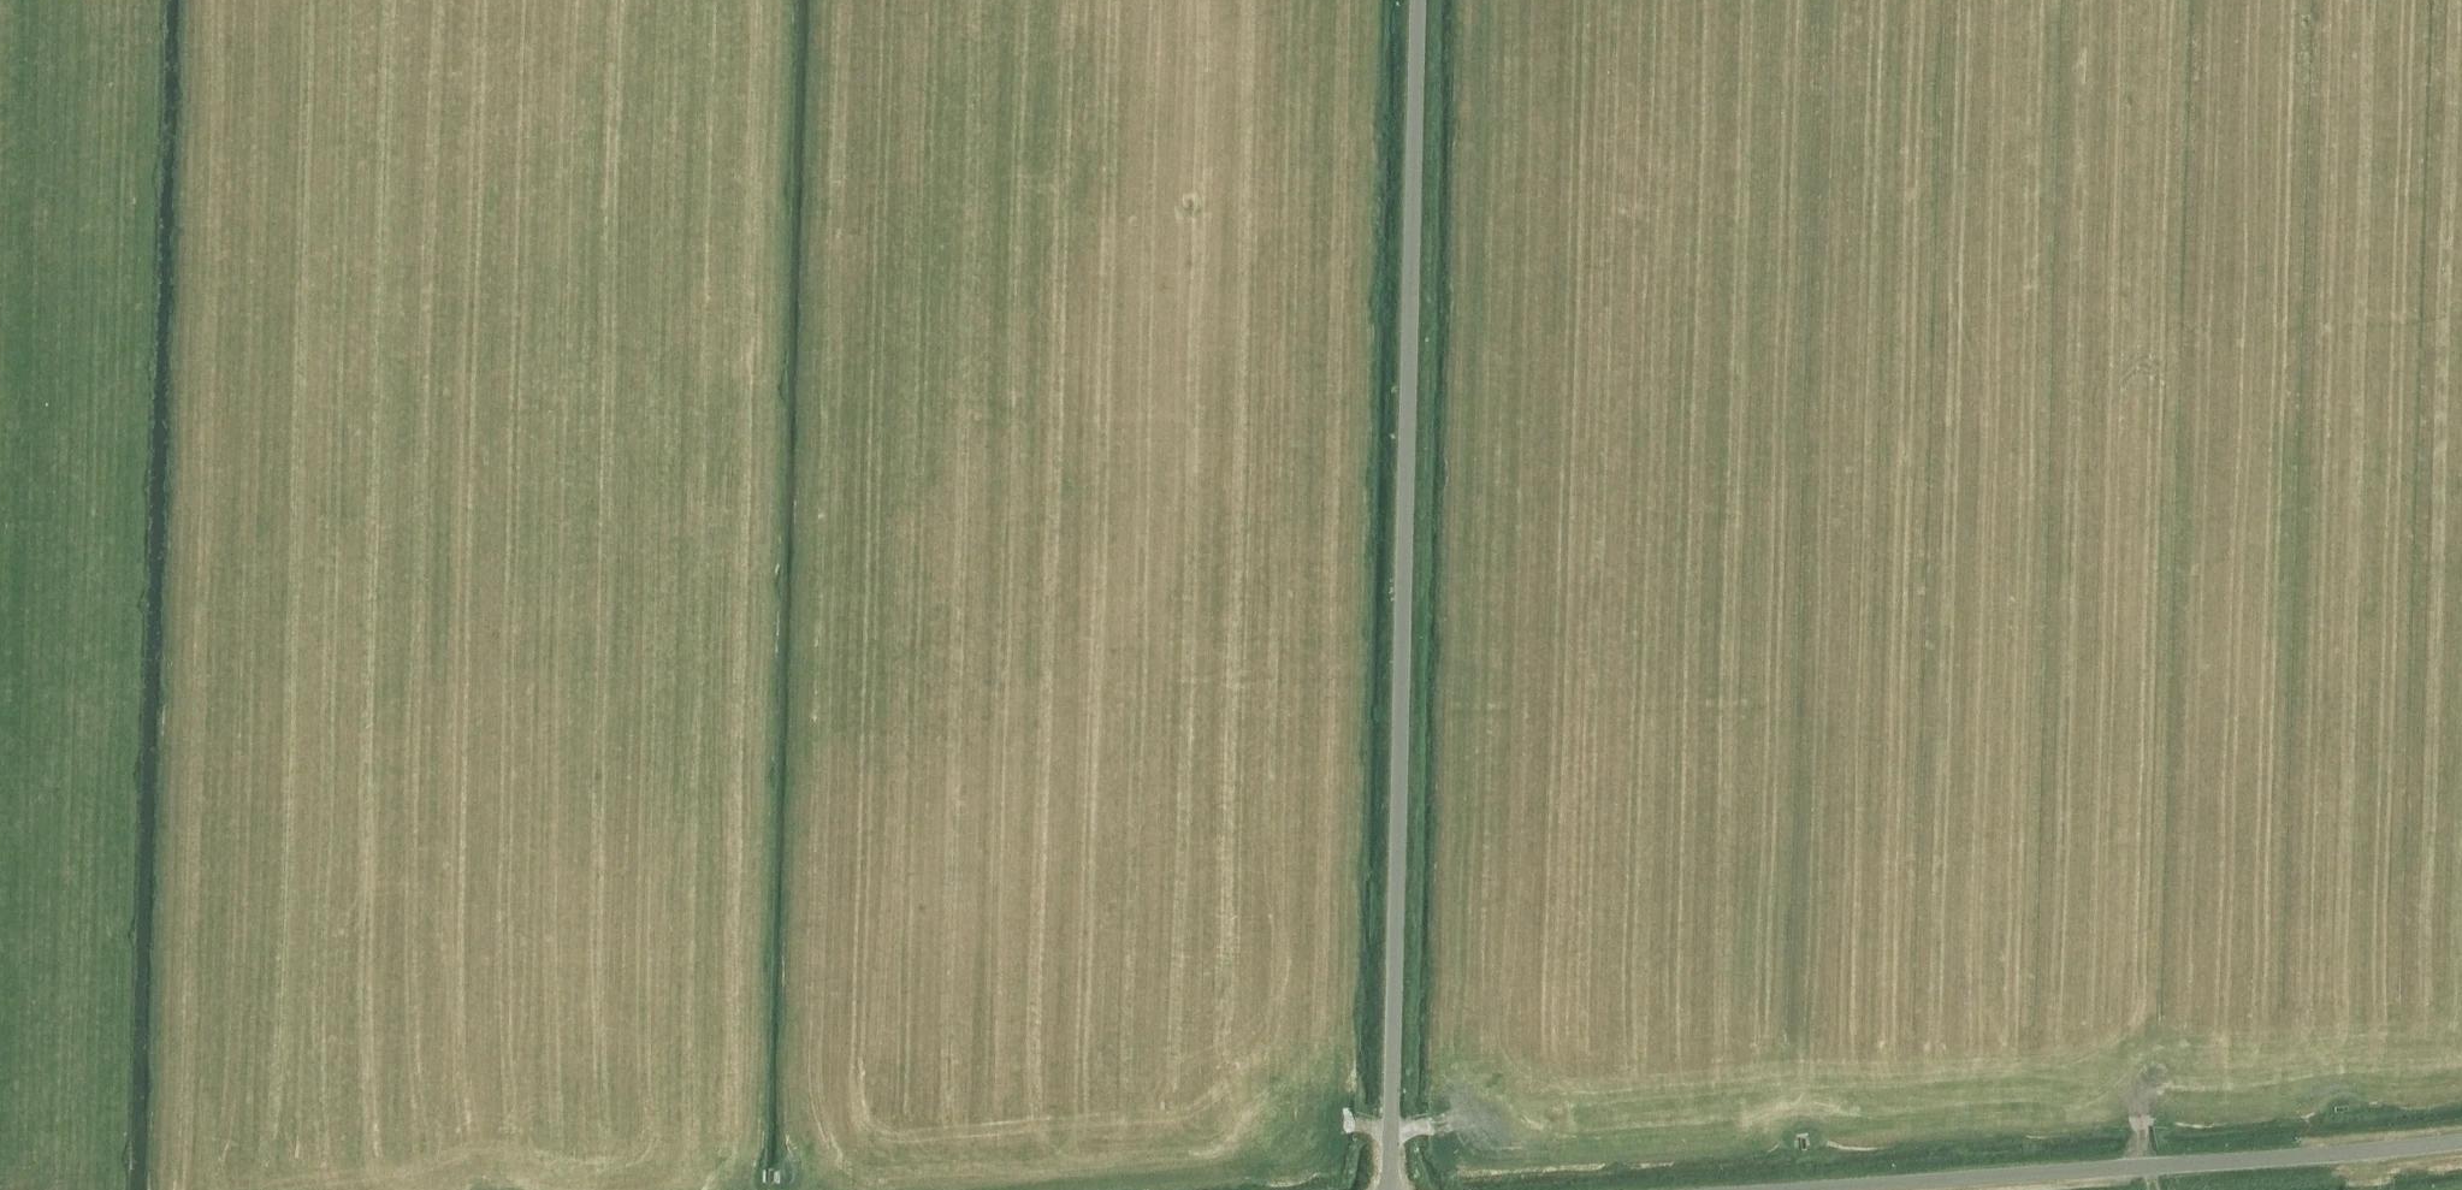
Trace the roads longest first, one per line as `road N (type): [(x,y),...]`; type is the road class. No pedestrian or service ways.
road 1 (unclassified): [(1390,1189),(1420,0)]
road 2 (unclassified): [(1873,1189),(2461,1147)]

